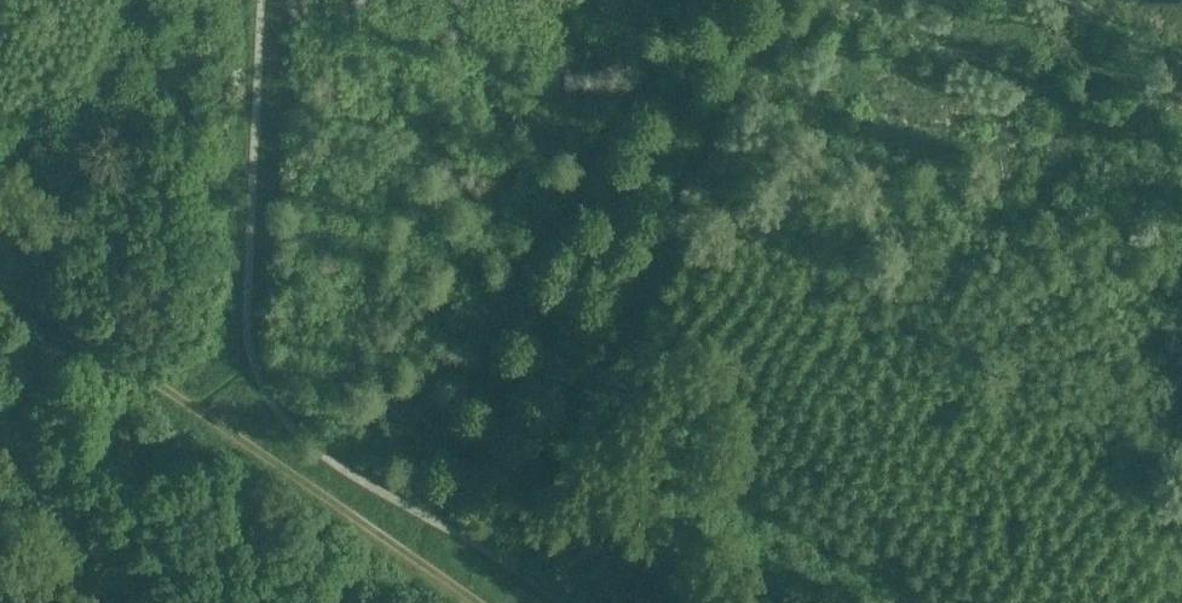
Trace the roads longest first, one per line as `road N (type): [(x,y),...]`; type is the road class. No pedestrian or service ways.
road 1 (track): [(0,281),(479,602)]

